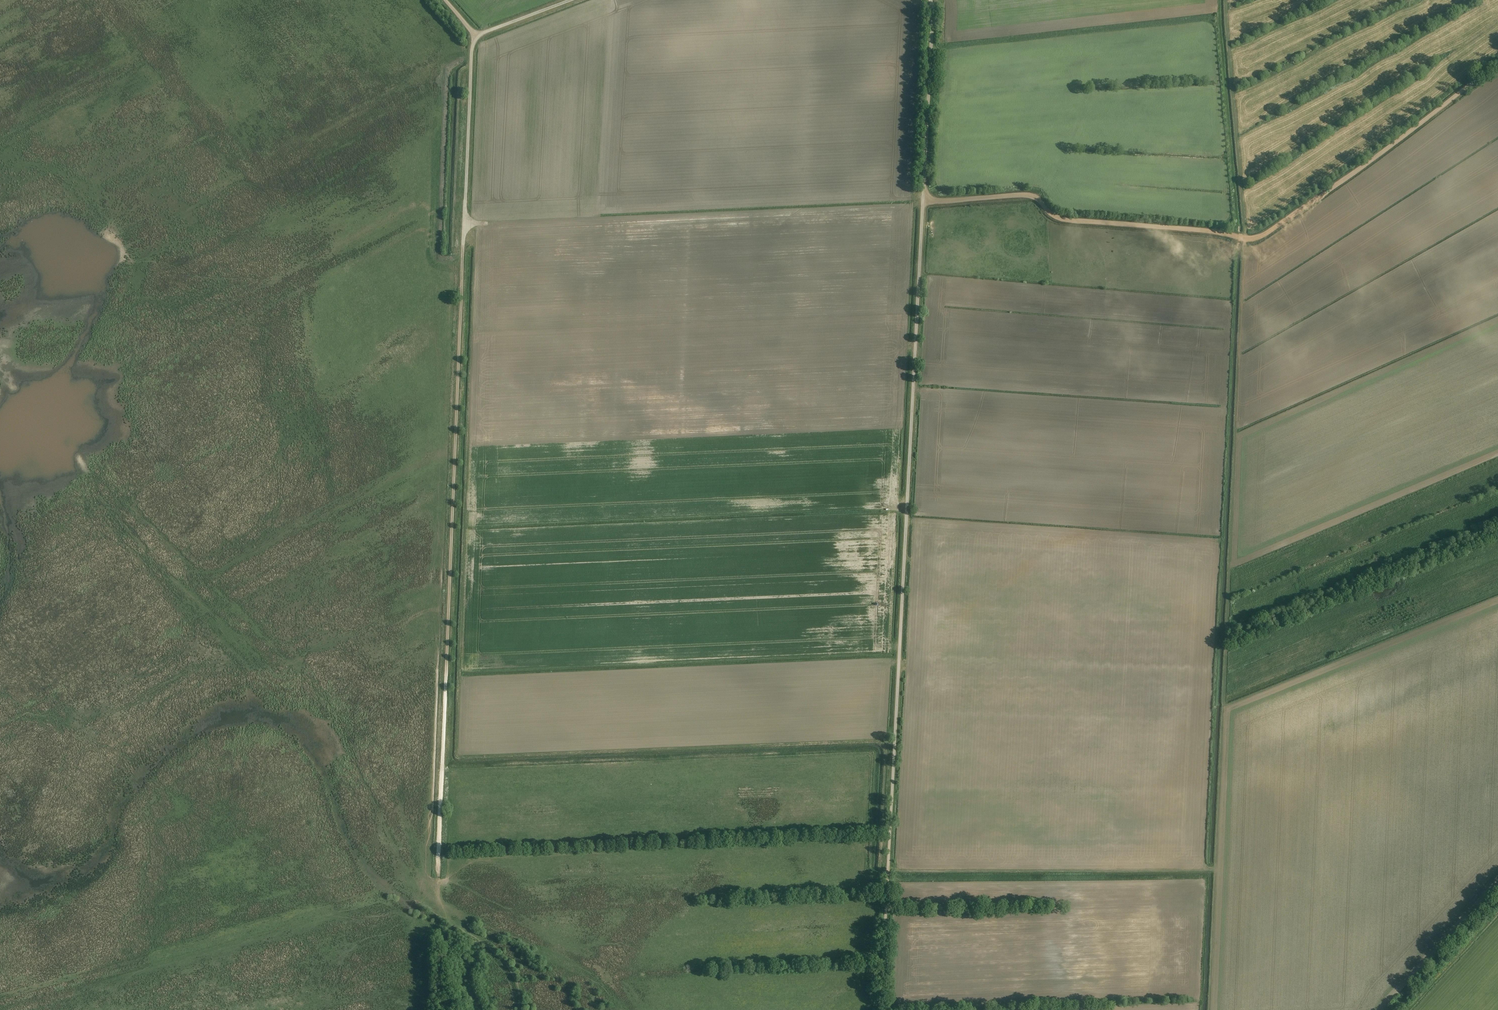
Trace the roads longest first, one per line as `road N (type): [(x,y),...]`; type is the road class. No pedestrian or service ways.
road 1 (unclassified): [(880,1009),(930,0)]
road 2 (track): [(1210,1009),(1244,238)]
road 3 (track): [(463,245),(438,904)]
road 4 (track): [(945,201),(1026,195),(1059,219),(1254,238),(1497,63)]
road 5 (unclassified): [(464,223),(474,43),(571,0)]

